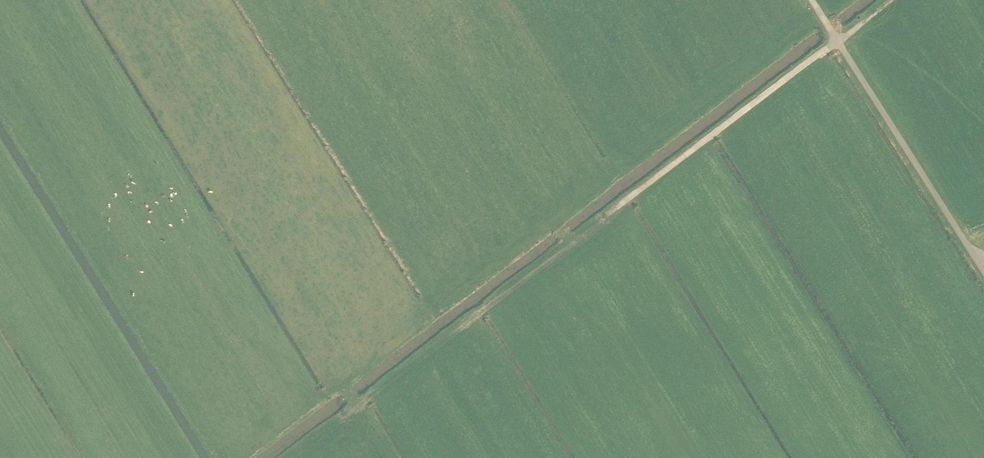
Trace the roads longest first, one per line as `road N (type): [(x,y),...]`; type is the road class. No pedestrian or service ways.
road 1 (track): [(625,200),(891,0)]

